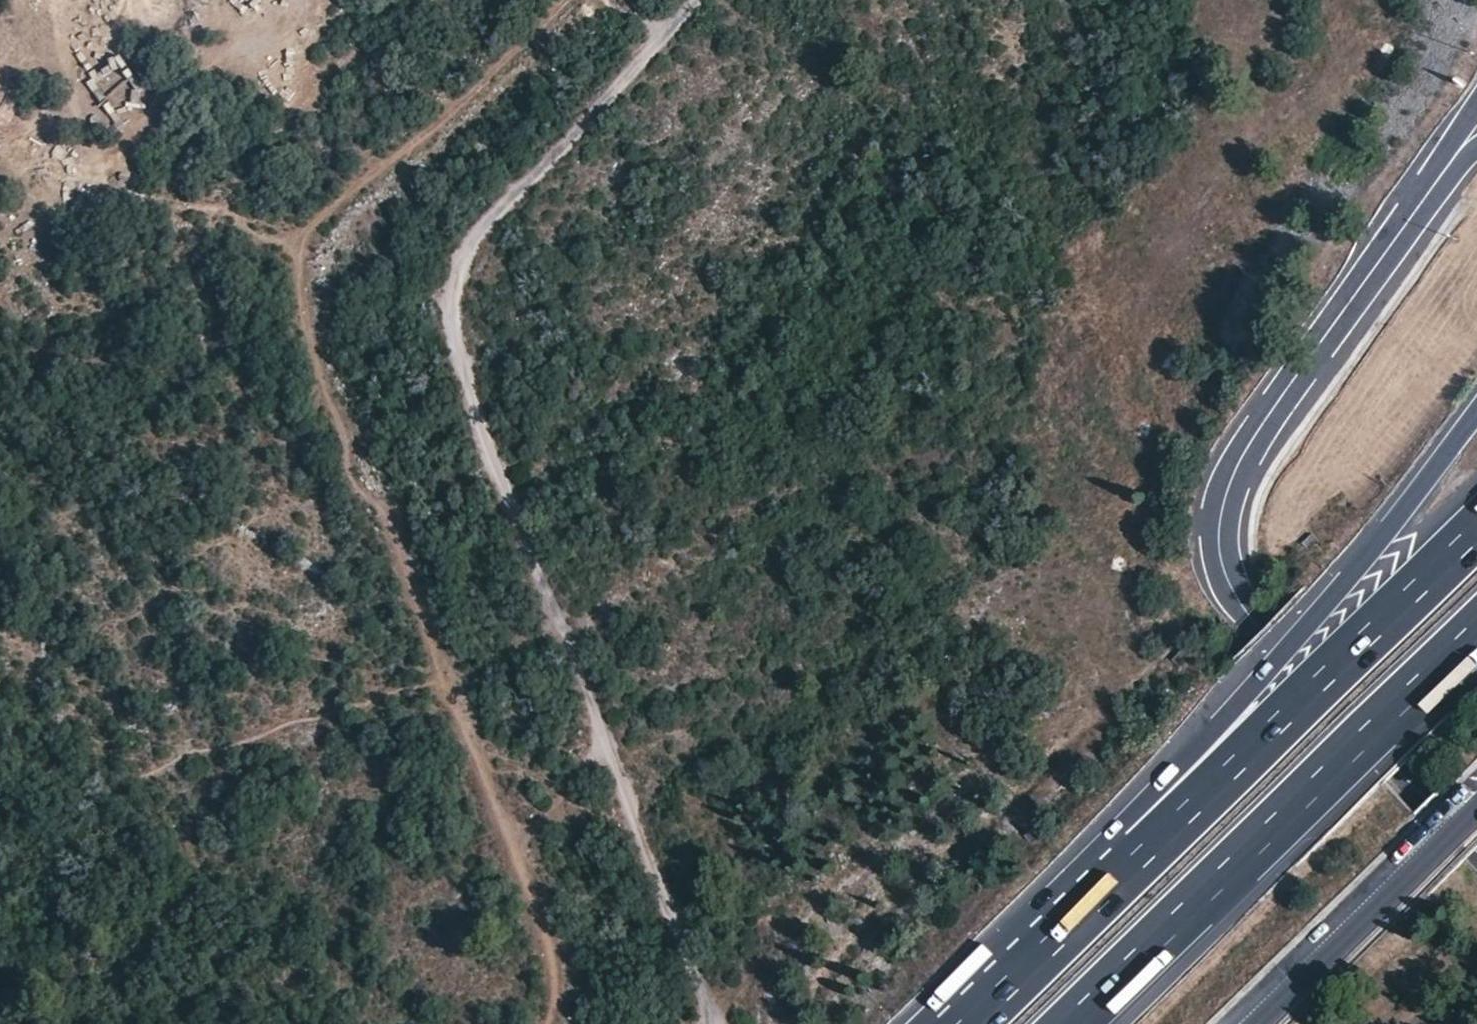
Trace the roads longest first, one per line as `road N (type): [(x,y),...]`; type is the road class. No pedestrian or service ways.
road 1 (unclassified): [(695,0),(470,234),(454,347),(680,967),(690,1023)]
road 2 (motorway): [(1476,415),(1384,538),(1157,789),(1126,873)]
road 3 (motorway): [(1067,1023),(1476,628)]
road 4 (motorway): [(1476,532),(1126,873)]
road 5 (motorway): [(1126,873),(970,1023)]

